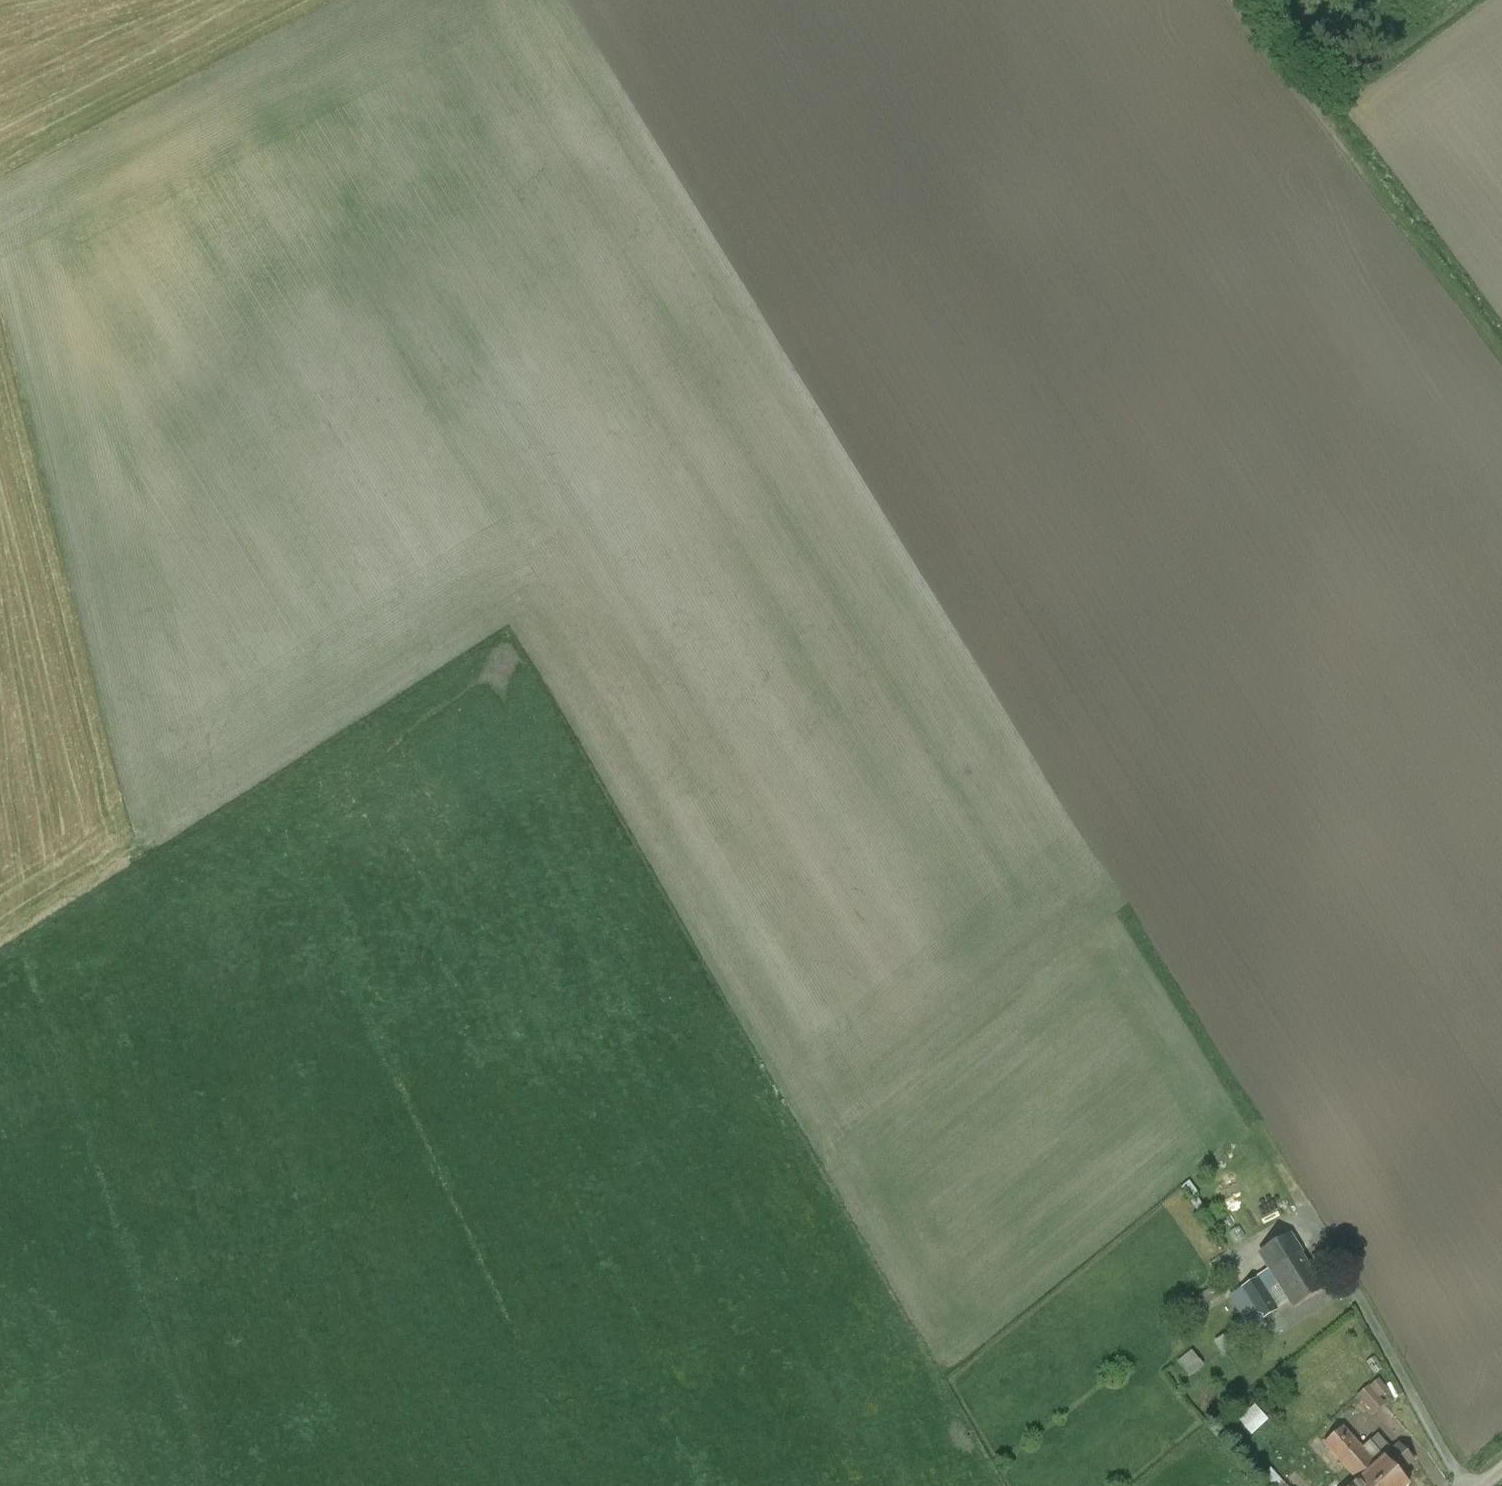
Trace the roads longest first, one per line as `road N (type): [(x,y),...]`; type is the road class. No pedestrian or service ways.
road 1 (track): [(1128,920),(1308,1216)]

